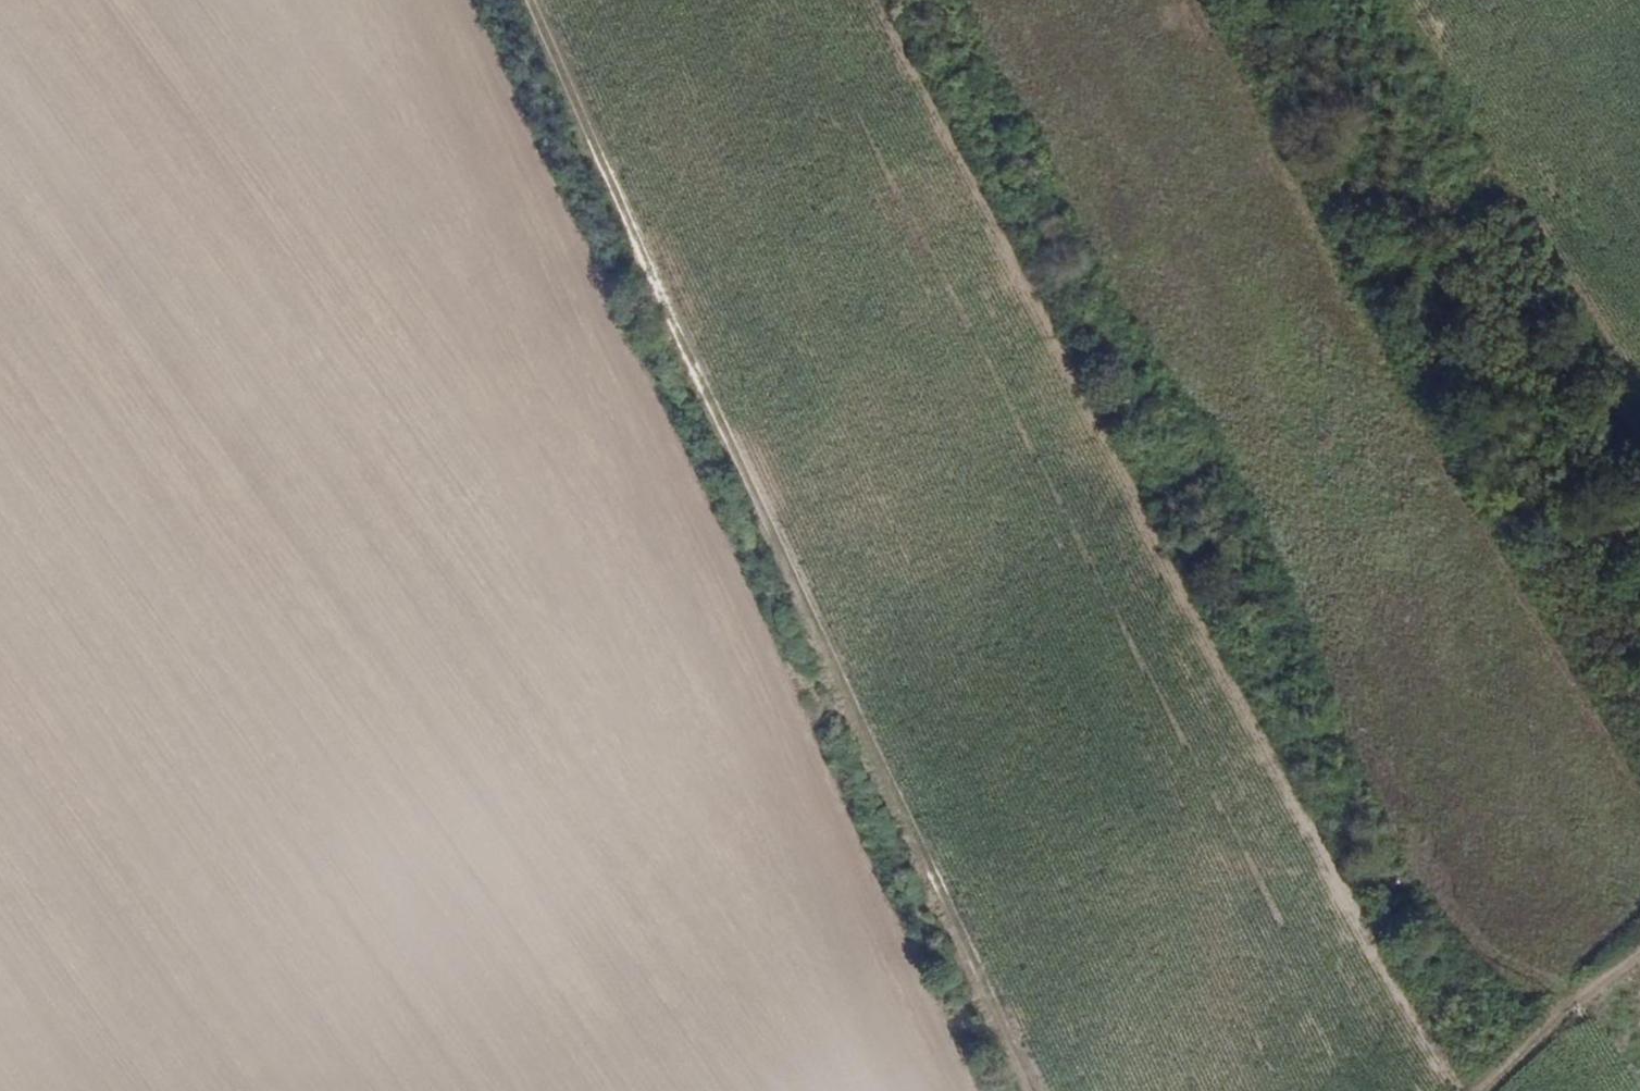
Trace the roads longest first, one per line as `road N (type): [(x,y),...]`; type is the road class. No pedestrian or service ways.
road 1 (track): [(1036,1090),(538,0)]

